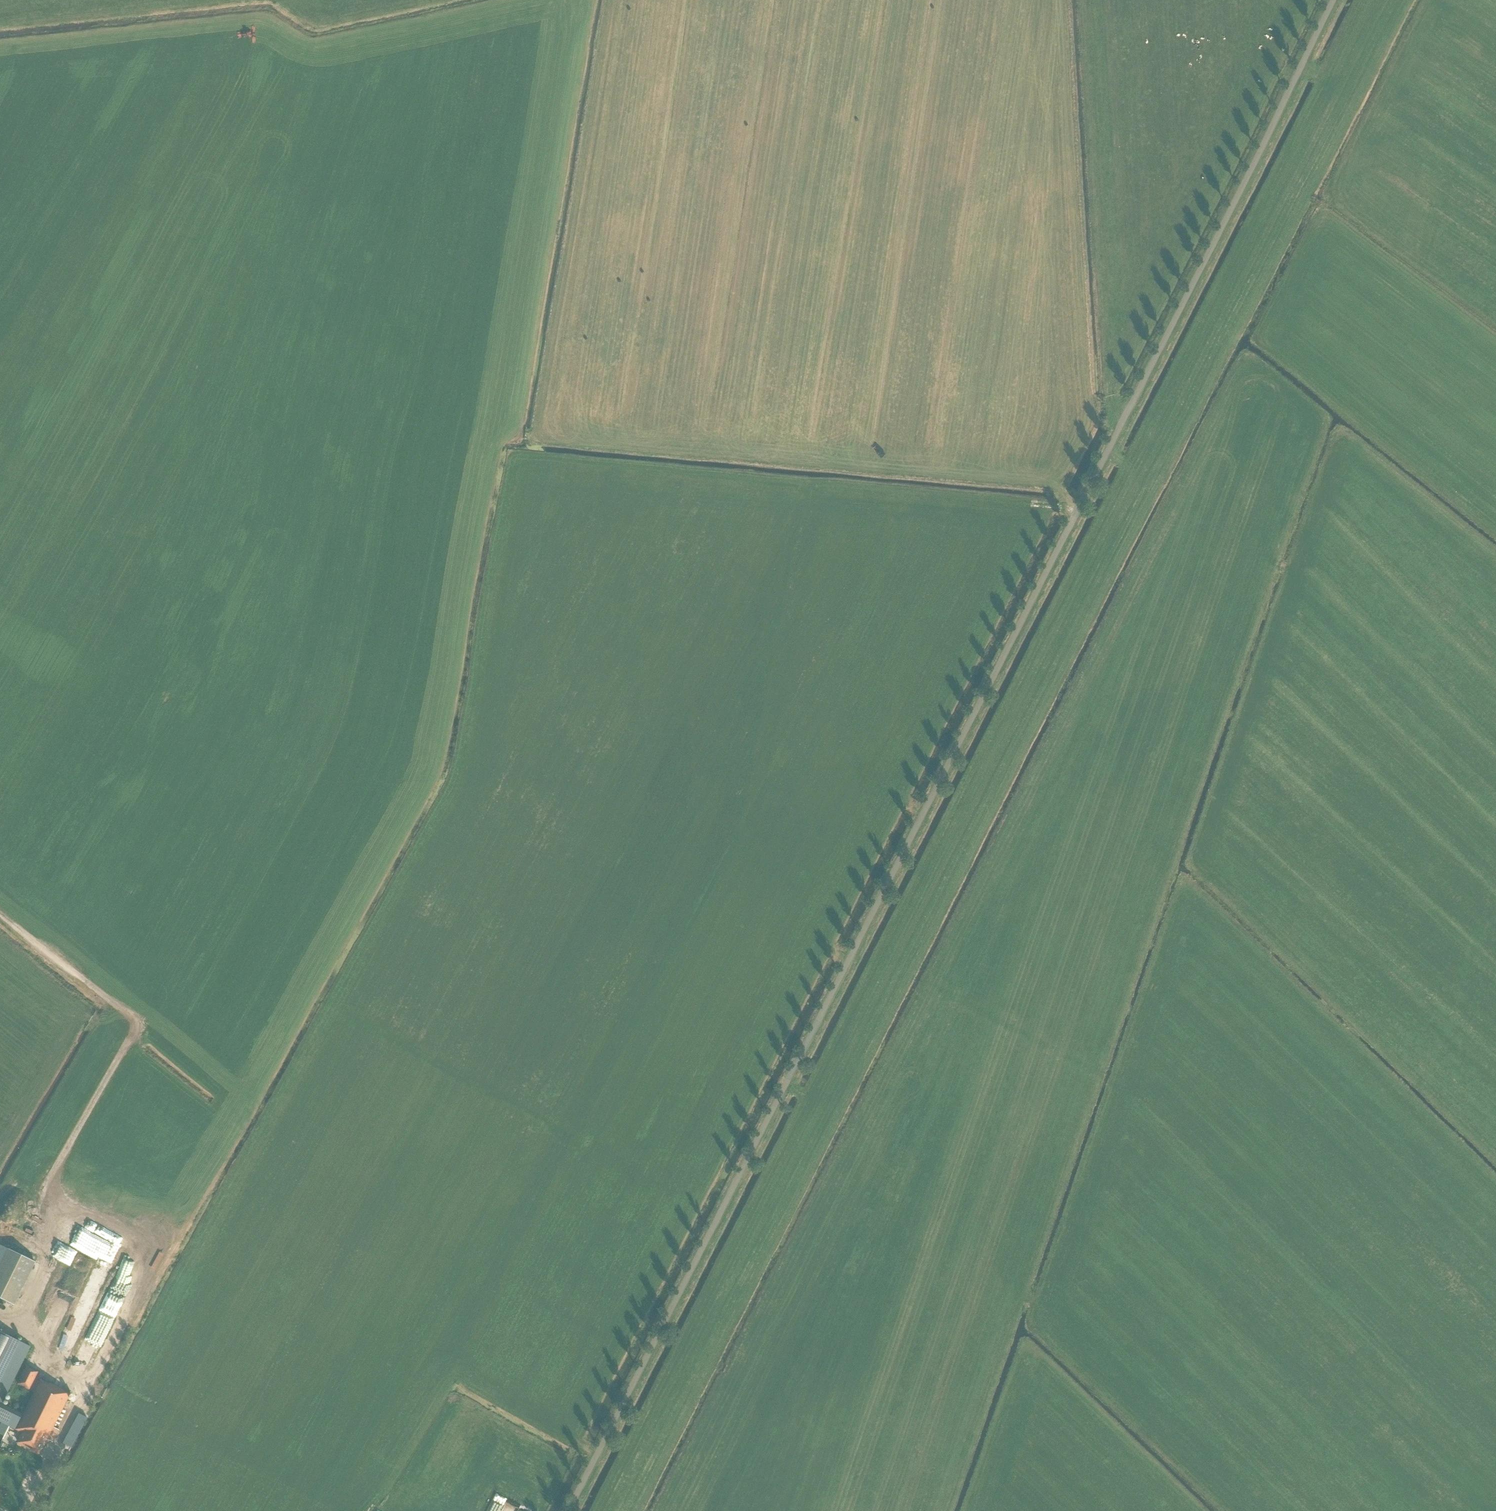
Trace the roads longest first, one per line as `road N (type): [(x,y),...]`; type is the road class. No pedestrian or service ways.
road 1 (unclassified): [(568,1510),(1336,0)]

